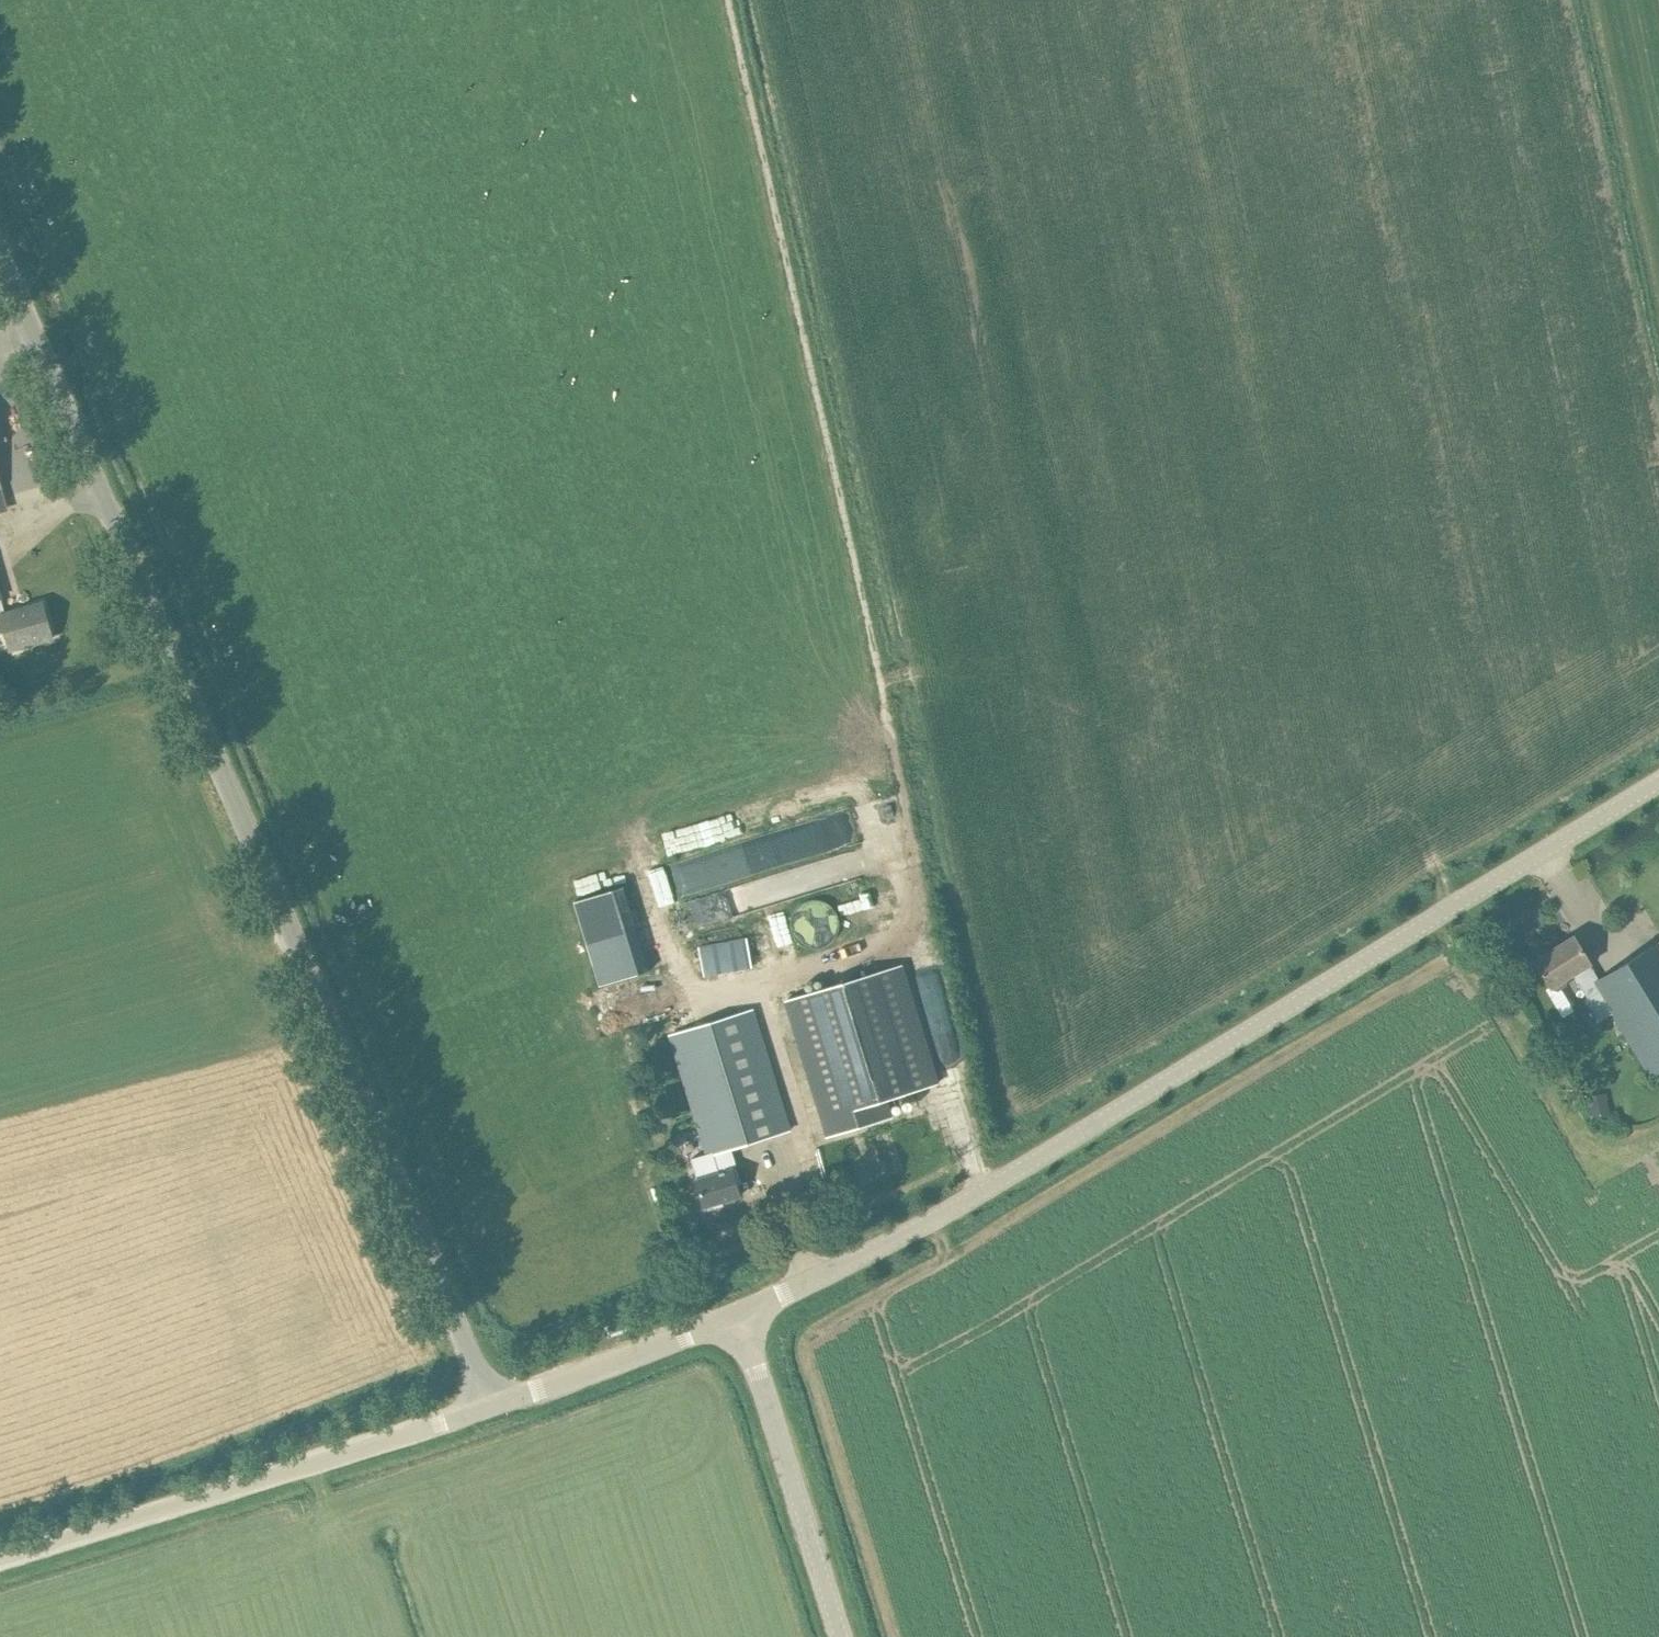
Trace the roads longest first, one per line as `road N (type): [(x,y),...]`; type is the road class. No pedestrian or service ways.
road 1 (unclassified): [(491,1404),(0,272)]
road 2 (tertiary): [(739,1317),(951,1210),(1658,779)]
road 3 (tertiary): [(0,1556),(491,1404)]
road 4 (unclassified): [(838,1636),(739,1317)]
road 5 (tertiary): [(491,1404),(739,1317)]

